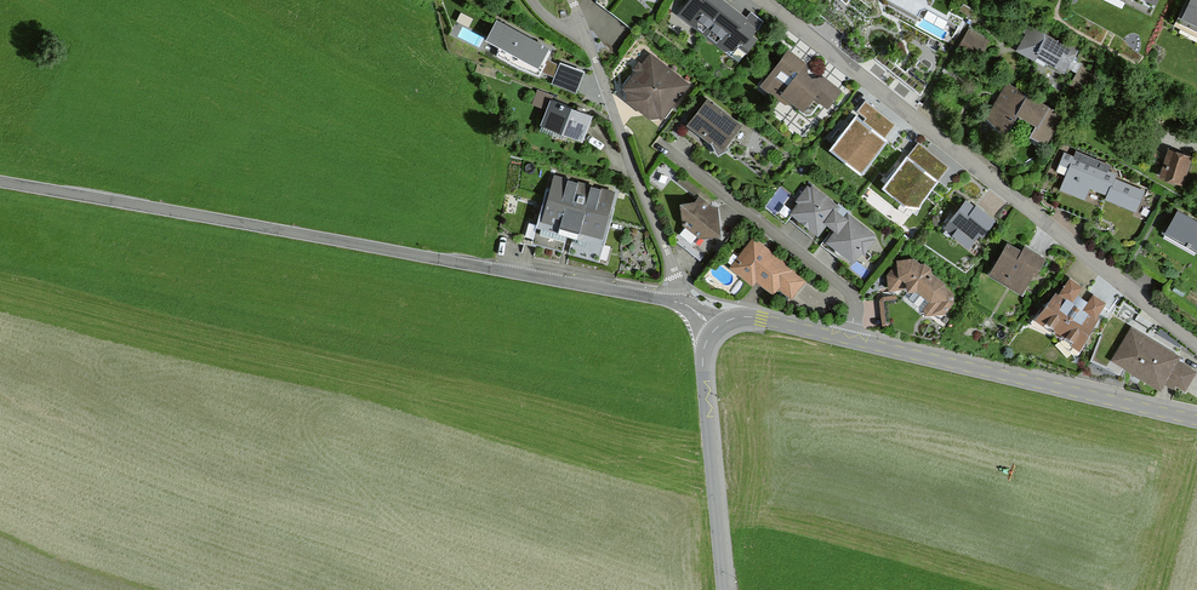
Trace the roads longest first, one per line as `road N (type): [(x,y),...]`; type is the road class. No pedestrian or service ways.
road 1 (unclassified): [(0,185),(674,301)]
road 2 (residential): [(1196,344),(764,0)]
road 3 (residential): [(608,100),(844,288),(855,305),(849,340)]
road 4 (tertiary): [(849,340),(1196,420)]
road 5 (tertiary): [(723,589),(702,368),(715,328)]
road 6 (residential): [(674,301),(674,272),(608,100)]
road 7 (tertiary): [(715,328),(752,317),(849,340)]

